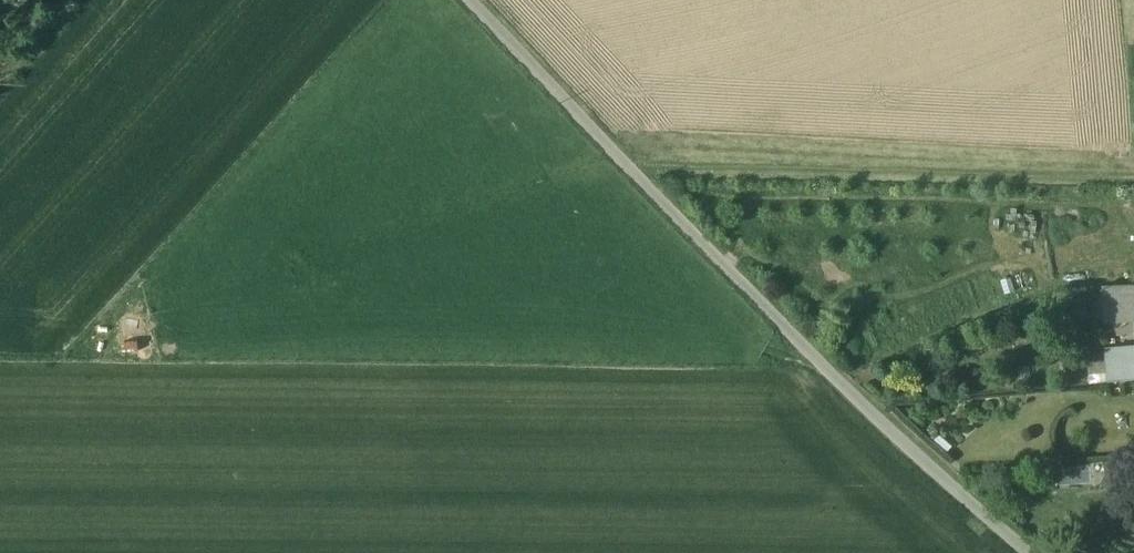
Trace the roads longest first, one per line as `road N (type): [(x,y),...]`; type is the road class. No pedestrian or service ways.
road 1 (residential): [(471,0),(840,385),(1032,552)]

